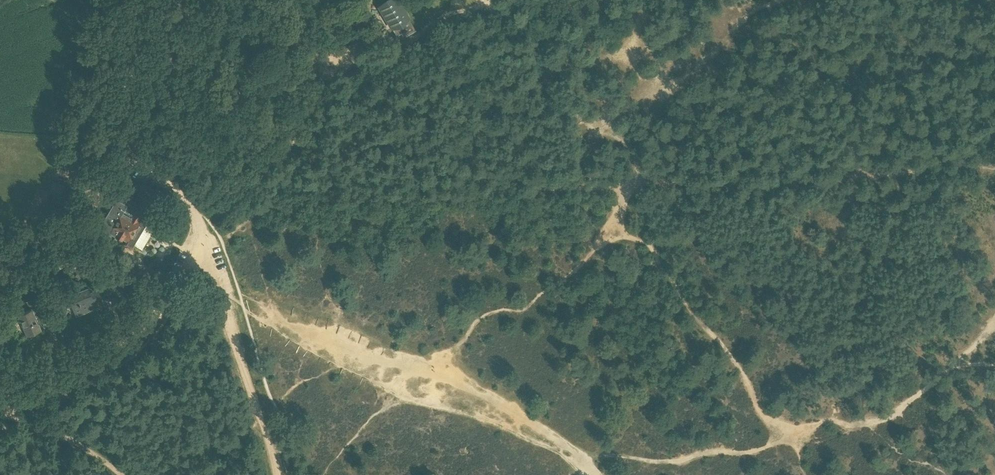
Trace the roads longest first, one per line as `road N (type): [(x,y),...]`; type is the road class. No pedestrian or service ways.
road 1 (track): [(2,413),(101,367),(143,336),(186,275),(192,206)]
road 2 (track): [(215,287),(322,348),(434,378)]
road 3 (unclassified): [(192,206),(136,153),(128,135),(138,0)]
road 4 (track): [(584,460),(616,455),(666,463),(741,454),(789,435)]
road 5 (track): [(273,474),(215,287)]
road 6 (track): [(434,378),(532,424),(596,474)]
road 7 (track): [(2,413),(82,447),(120,474)]

